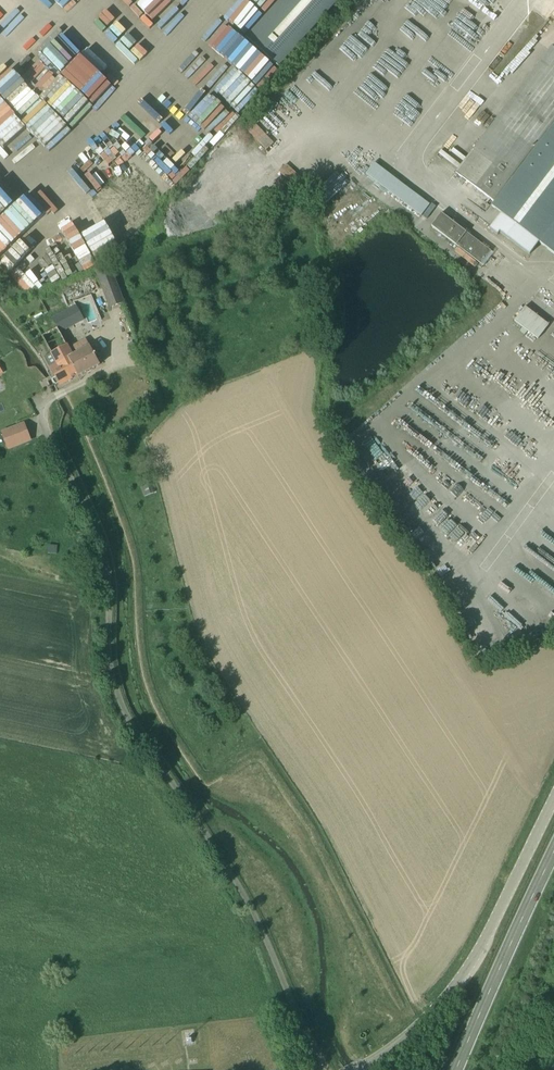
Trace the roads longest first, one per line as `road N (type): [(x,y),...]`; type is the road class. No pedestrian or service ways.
road 1 (unclassified): [(327,1069),(260,925),(120,699),(109,653),(106,544),(57,435)]
road 2 (unclassified): [(354,1069),(403,1040),(456,986),(553,797)]
road 3 (primary): [(457,1069),(553,845)]

